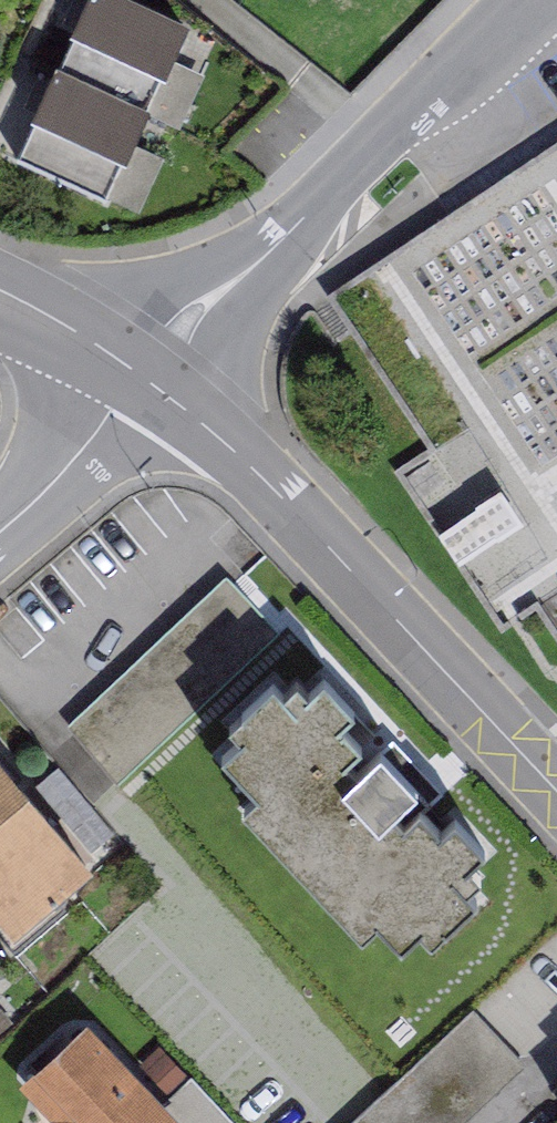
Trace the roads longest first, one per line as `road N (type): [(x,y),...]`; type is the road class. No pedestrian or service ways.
road 1 (residential): [(556,791),(338,554),(145,384)]
road 2 (residential): [(145,384),(392,144)]
road 3 (residential): [(392,144),(216,0)]
road 4 (residential): [(145,384),(82,466),(0,536)]
road 5 (residential): [(392,144),(540,0)]
road 6 (residential): [(145,384),(0,305)]

